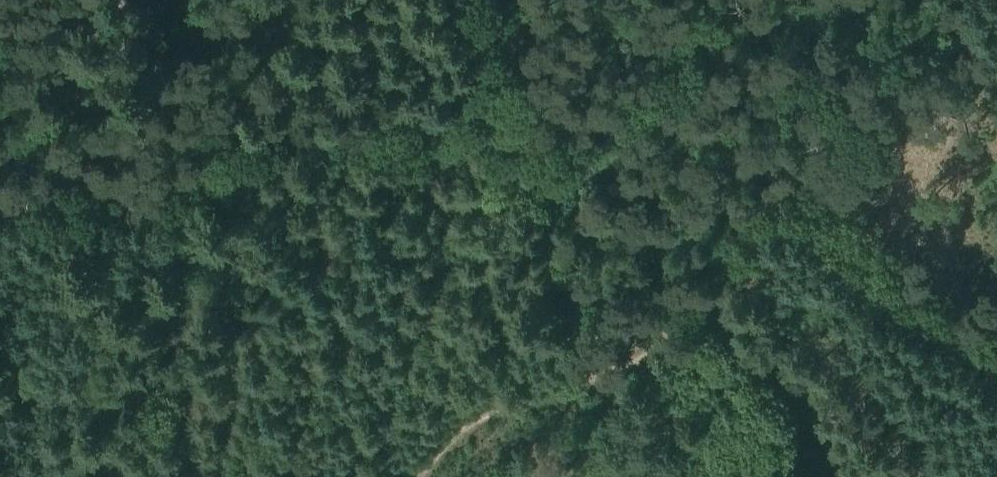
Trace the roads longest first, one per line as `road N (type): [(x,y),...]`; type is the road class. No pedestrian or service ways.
road 1 (track): [(851,0),(835,63),(772,188),(678,321),(638,357),(438,445)]
road 2 (track): [(268,0),(189,166),(126,354),(53,476)]
road 3 (track): [(772,188),(888,280),(996,336)]
road 4 (track): [(127,0),(0,127)]

